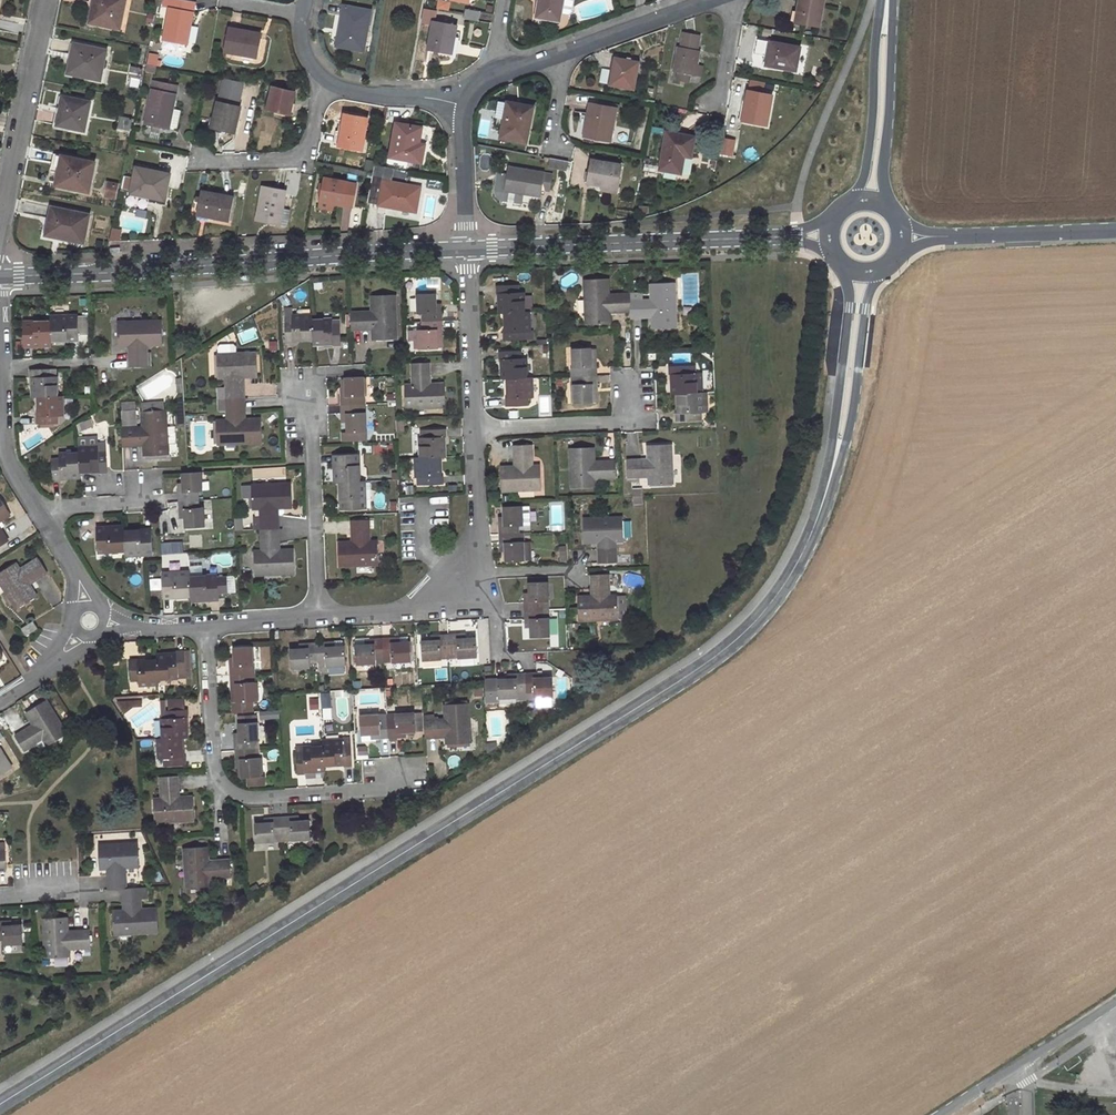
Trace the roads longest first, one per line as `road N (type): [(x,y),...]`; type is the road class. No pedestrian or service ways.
road 1 (secondary): [(0,1103),(703,663),(779,590),(823,504)]
road 2 (unclassified): [(468,249),(0,276)]
road 3 (residential): [(205,625),(215,768),(225,784),(244,797),(408,788)]
road 4 (unclassified): [(794,236),(468,249)]
road 5 (residential): [(320,616),(406,610),(455,587),(477,535),(475,432)]
road 6 (residential): [(712,0),(502,74),(481,83),(470,101)]
road 7 (residential): [(47,0),(0,244)]
road 8 (secondary): [(823,504),(849,428),(868,294),(883,270)]
road 9 (residential): [(320,616),(310,375)]
road 10 (secondary): [(841,266),(849,306),(823,504)]
road 11 (residential): [(470,101),(377,95),(327,82),(304,52),(305,0)]
road 12 (secondary): [(893,211),(882,181),(891,0)]
road 13 (secondary): [(883,0),(866,171),(850,202)]
road 14 (unclassified): [(1115,1001),(944,1114)]
road 15 (residential): [(475,432),(637,420),(634,380)]
road 16 (residential): [(475,432),(468,249)]
road 17 (unclassified): [(1115,230),(940,236)]
road 18 (residential): [(470,101),(463,131),(468,249)]
road 19 (residential): [(39,510),(148,503),(147,479)]
road 20 (residential): [(0,309),(4,442)]

